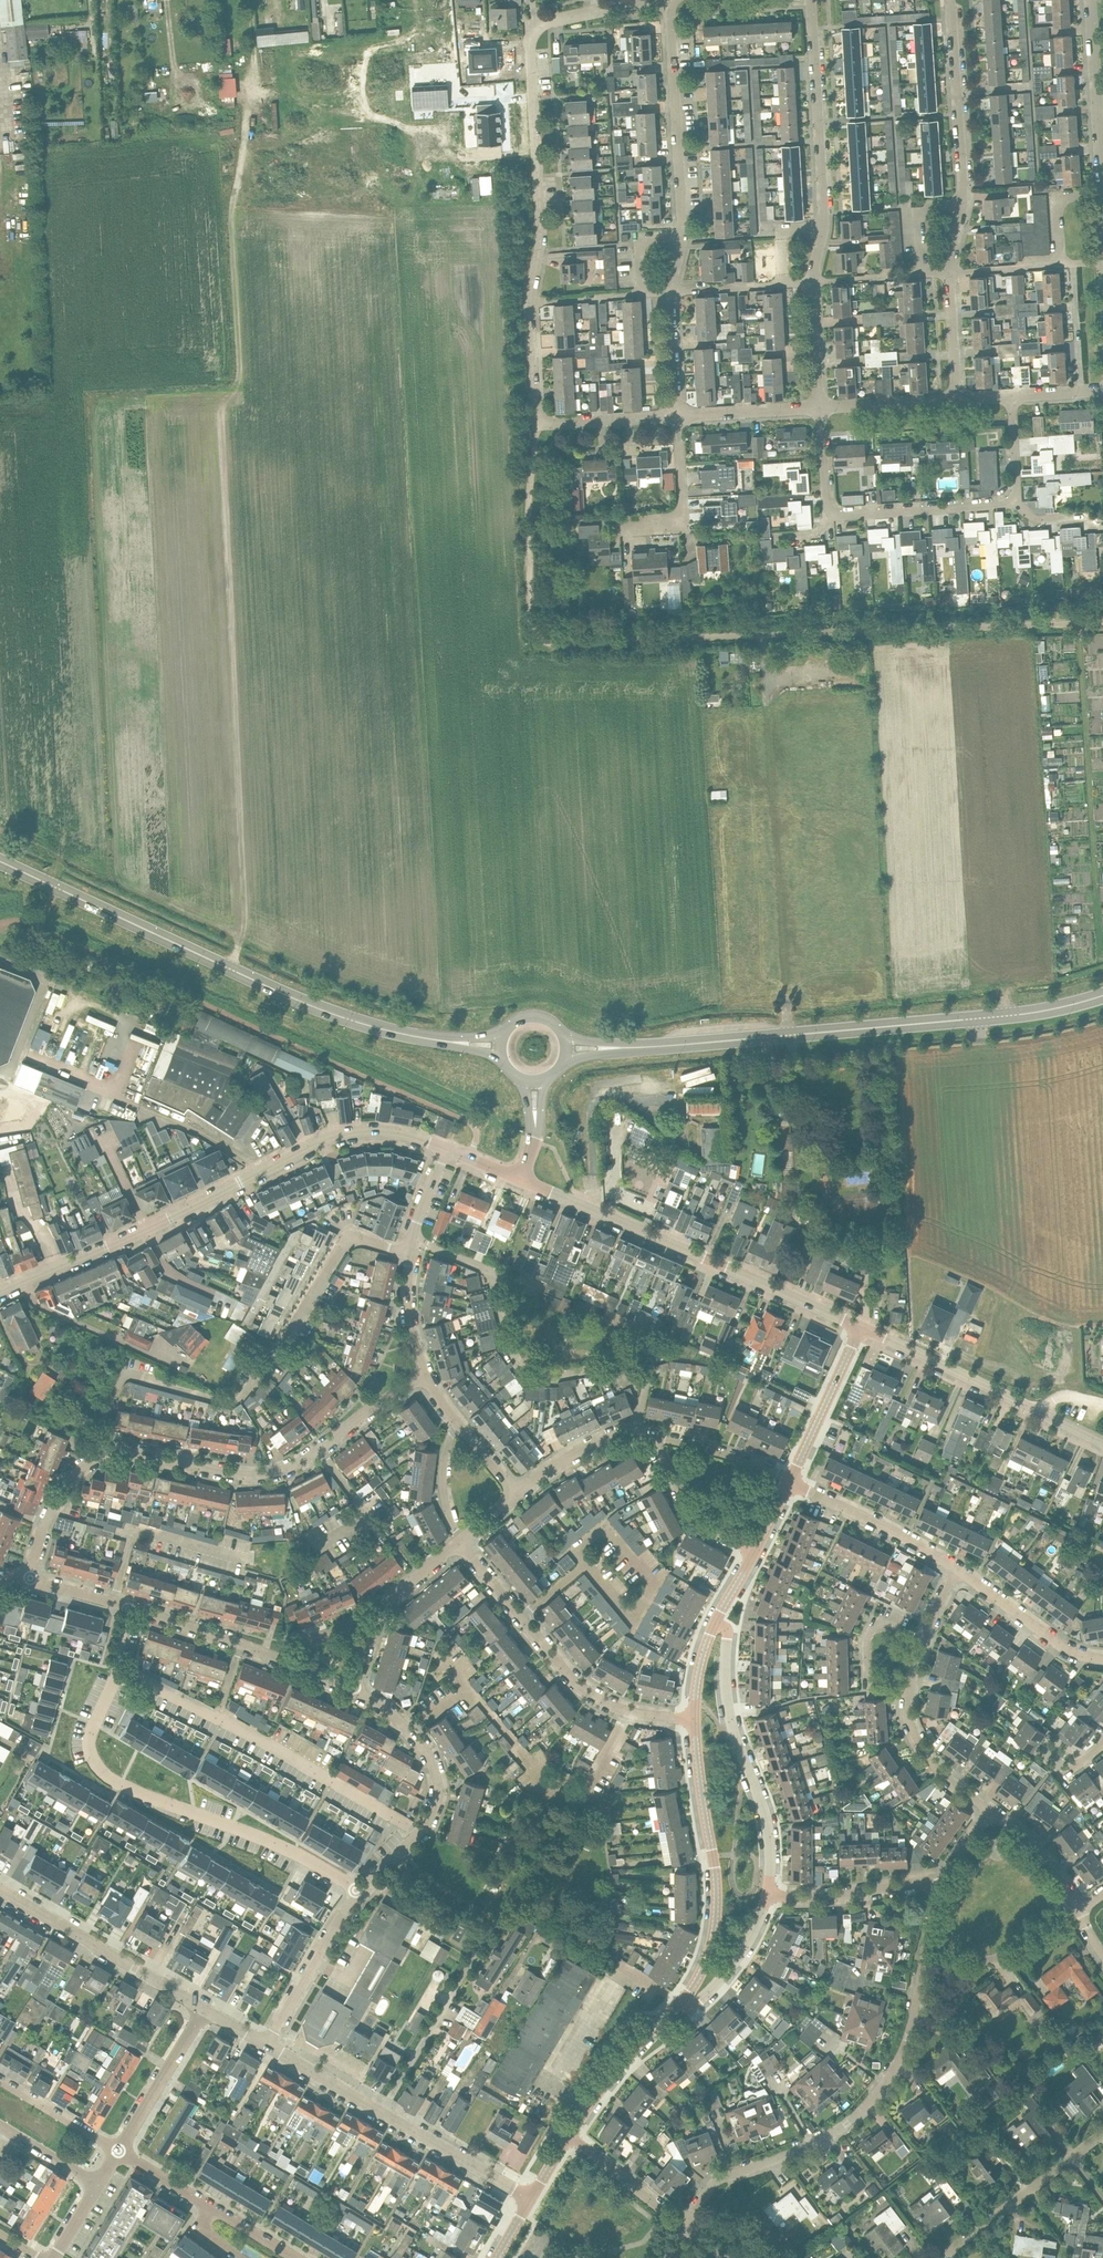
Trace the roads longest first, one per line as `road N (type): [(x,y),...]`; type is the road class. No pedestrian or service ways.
road 1 (secondary): [(612,1048),(1028,1015),(1102,996)]
road 2 (secondary): [(450,1041),(392,1032),(281,994),(0,862)]
road 3 (residential): [(446,1147),(385,1130),(335,1135),(0,1290)]
road 4 (residential): [(128,1606),(119,1672),(90,1737),(104,1774),(294,1852),(359,1892)]
road 5 (residential): [(410,1254),(350,1241),(284,1343),(231,1403),(124,1377),(104,1427),(108,1454)]
road 6 (track): [(789,1034),(760,635)]
road 7 (residential): [(530,303),(541,236),(533,30),(650,0)]
road 8 (residential): [(686,2229),(713,2183),(813,2145),(874,2098),(908,2038),(924,1956)]
road 9 (residential): [(861,1327),(520,1178)]
road 10 (residential): [(108,1454),(267,1473),(310,1455),(426,1375)]
road 11 (residential): [(694,1719),(623,1710),(595,1696),(460,1541)]
road 12 (residential): [(531,2198),(266,2045)]
road 13 (residential): [(675,2008),(700,1974),(716,1916),(694,1719)]
road 14 (residential): [(767,1895),(768,1825),(732,1726),(728,1629),(716,1621)]
road 15 (residential): [(354,1690),(412,1732),(438,1784),(421,1832),(359,1892)]
road 16 (residential): [(677,415),(541,421),(530,303)]
road 17 (residential): [(204,2009),(0,1889)]
road 18 (residential): [(681,236),(668,0)]
road 19 (residential): [(823,228),(811,0)]
road 20 (residential): [(962,203),(950,0)]
road 21 (residential): [(1039,1409),(861,1327)]
road 22 (residential): [(958,1571),(789,1482)]
road 23 (residential): [(831,515),(1017,504)]
road 24 (residential): [(359,1892),(266,2045)]
road 25 (residential): [(767,1895),(942,1883)]
road 26 (residential): [(128,1606),(291,1663)]
road 27 (residential): [(1102,1659),(1055,1641),(958,1571)]
road 28 (residential): [(790,1479),(861,1327)]
road 29 (residential): [(570,2136),(607,2081),(675,2008)]
road 30 (residential): [(939,2257),(1071,2157)]
road 31 (residential): [(119,2150),(204,2009)]
road 32 (residential): [(622,527),(671,523),(683,511),(677,415)]
road 33 (residential): [(924,1956),(1015,1953),(1075,1916)]
road 34 (residential): [(991,1811),(917,1740),(908,1722),(911,1685)]
road 35 (residential): [(30,1582),(67,1483),(108,1454)]
road 36 (residential): [(755,1551),(691,1511),(651,1443)]
road 37 (residential): [(675,2008),(692,2006),(729,1969),(767,1895)]
road 38 (residential): [(651,1443),(611,1436),(516,1495)]
road 39 (residential): [(686,2229),(570,2136)]
road 40 (residential): [(790,1479),(705,1450),(651,1443)]
road 41 (residential): [(677,415),(819,407)]
road 42 (residential): [(670,293),(811,283)]
road 43 (residential): [(819,407),(957,399)]
road 44 (residential): [(119,2150),(0,2080)]
road 45 (residential): [(1078,1910),(1029,1842),(991,1811)]
road 46 (residential): [(1072,264),(1081,392)]
road 47 (residential): [(957,399),(949,273)]
road 48 (residential): [(819,407),(811,283)]
road 49 (residential): [(426,1375),(407,1311),(410,1254)]
road 50 (residential): [(677,415),(670,293)]
road 51 (residential): [(460,1427),(448,1445),(443,1488),(460,1541)]

